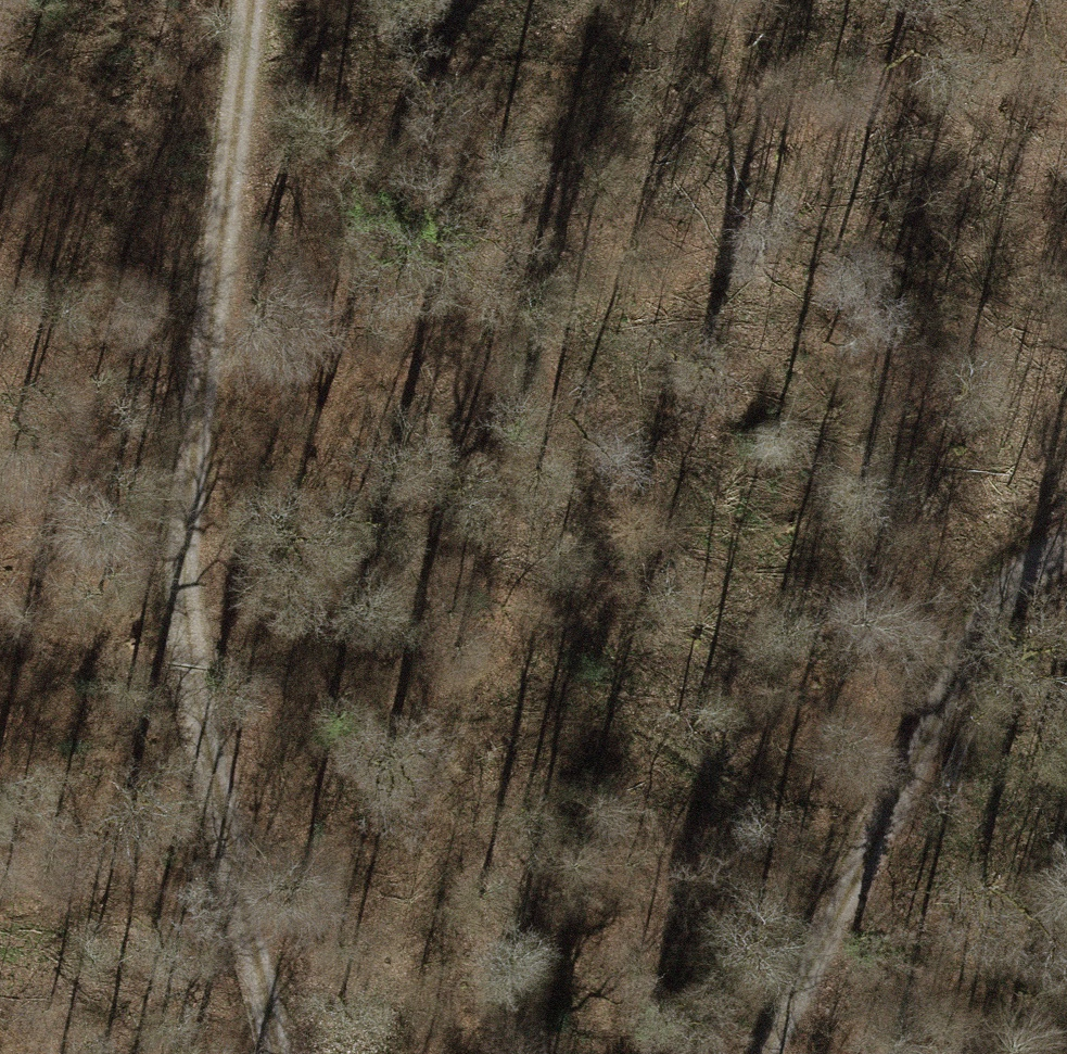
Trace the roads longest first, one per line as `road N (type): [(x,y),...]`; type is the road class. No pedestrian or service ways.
road 1 (motorway): [(275,1053),(922,0)]
road 2 (motorway): [(606,0),(0,985)]
road 3 (track): [(255,0),(217,214),(191,579),(275,1053)]
road 4 (track): [(758,1053),(838,920),(1009,579),(1066,558)]

